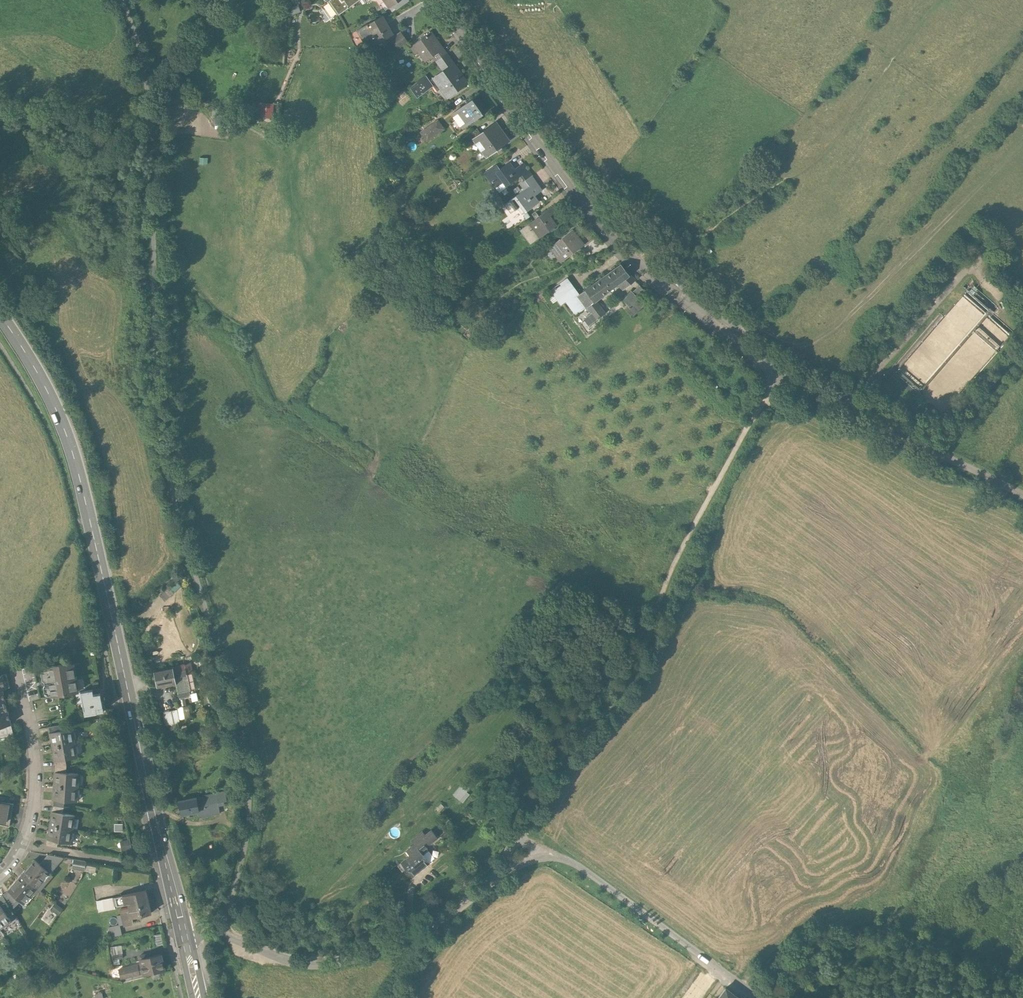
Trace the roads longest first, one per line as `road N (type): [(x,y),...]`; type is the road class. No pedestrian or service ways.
road 1 (unclassified): [(180,934),(222,934),(290,960),(345,960),(435,929),(483,899),(505,873),(557,857),(764,997)]
road 2 (secondary): [(0,314),(51,396),(84,489),(180,934)]
road 3 (track): [(505,873),(558,769),(633,682),(683,553),(775,377)]
road 4 (residential): [(435,0),(603,224),(719,325)]
road 5 (unclassified): [(719,325),(775,377),(1022,496)]
road 6 (residential): [(0,875),(35,826),(39,776),(21,673)]

